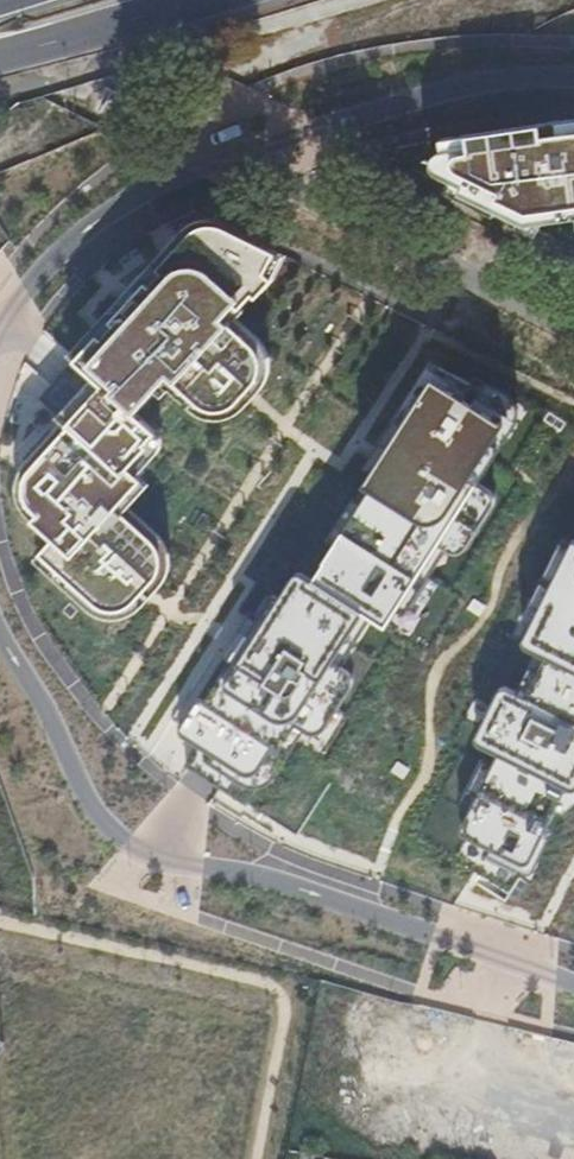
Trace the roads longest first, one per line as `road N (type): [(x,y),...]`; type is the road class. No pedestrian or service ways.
road 1 (residential): [(0,634),(38,692),(98,815),(140,854),(307,892),(573,985)]
road 2 (residential): [(573,82),(402,105),(165,178),(85,230),(40,272),(0,328)]
road 3 (motorway): [(0,56),(193,0)]

